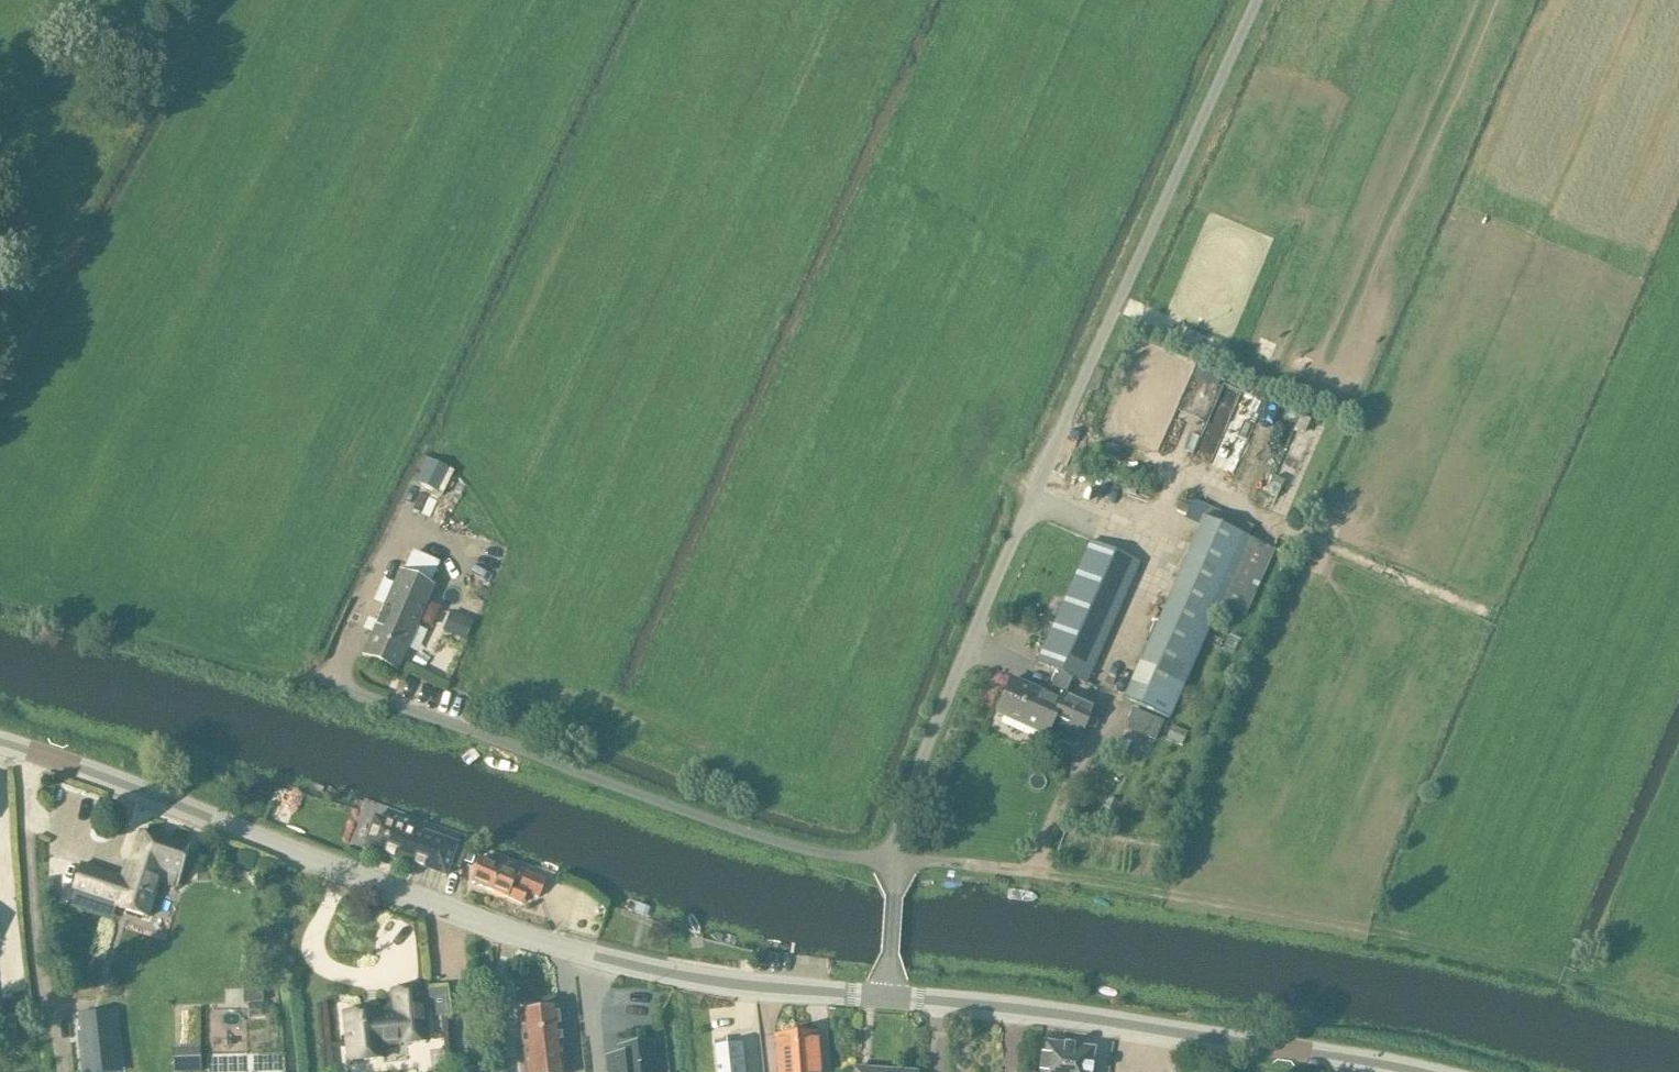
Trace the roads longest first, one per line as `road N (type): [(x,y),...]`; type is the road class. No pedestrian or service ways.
road 1 (residential): [(887,1001),(895,860),(942,705),(1257,0)]
road 2 (tertiary): [(887,1001),(727,986),(581,959),(0,743)]
road 3 (track): [(1678,1007),(1493,954),(1033,871)]
road 4 (tertiary): [(1422,1071),(1096,1019),(887,1001)]
road 5 (track): [(335,690),(219,666),(0,601)]

